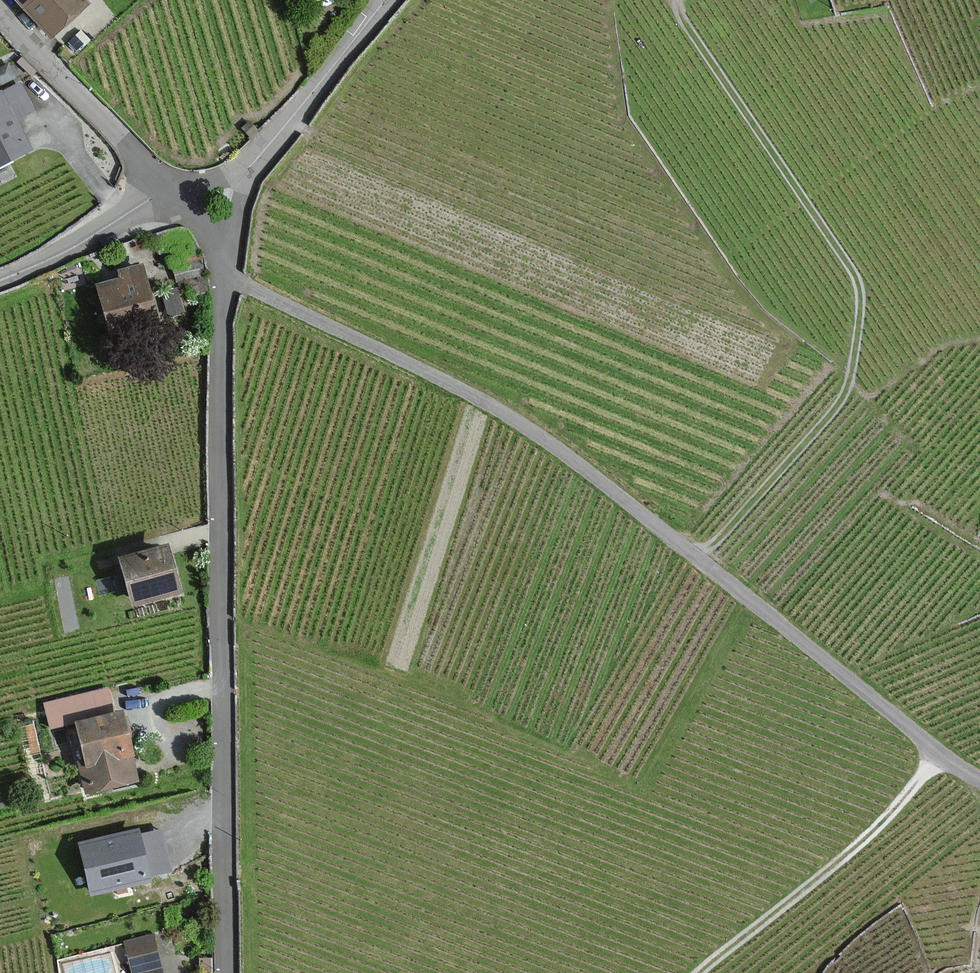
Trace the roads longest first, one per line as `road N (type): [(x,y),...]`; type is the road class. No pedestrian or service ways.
road 1 (unclassified): [(979,780),(523,424),(227,277)]
road 2 (residential): [(226,972),(220,434),(227,277)]
road 3 (track): [(680,0),(702,48),(848,263),(860,303),(847,390),(837,406),(699,560)]
road 4 (track): [(937,753),(872,832),(701,972)]
road 5 (residential): [(387,0),(240,180)]
road 6 (residential): [(153,175),(0,13)]
road 7 (residential): [(142,204),(0,281)]

